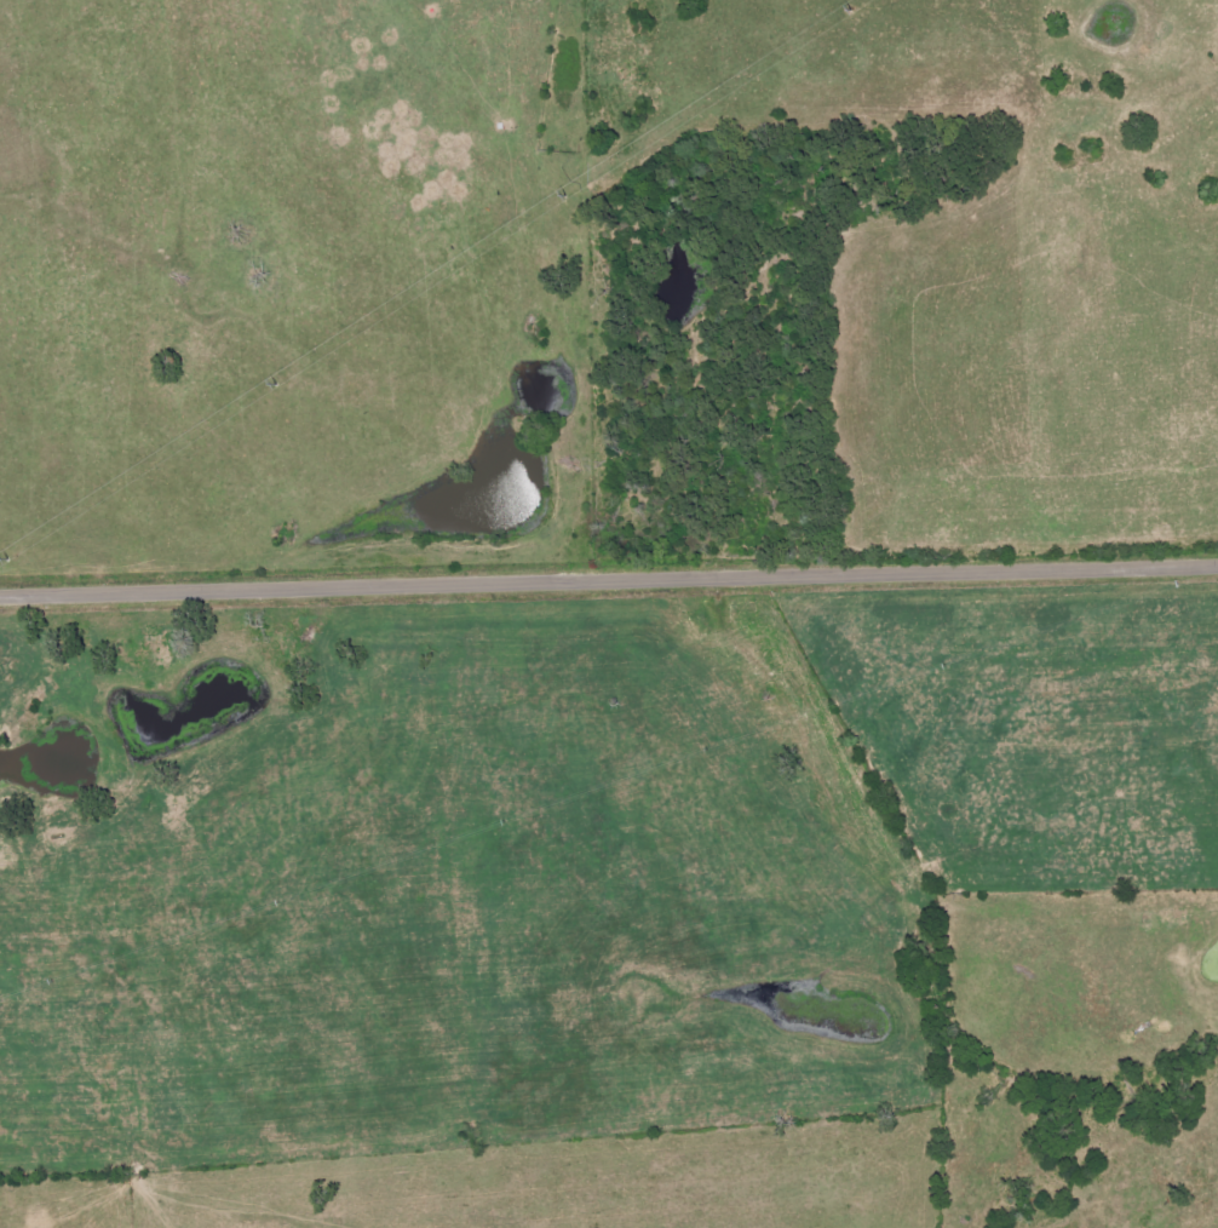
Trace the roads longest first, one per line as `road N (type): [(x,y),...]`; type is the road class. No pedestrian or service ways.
road 1 (residential): [(1217,562),(0,592)]

